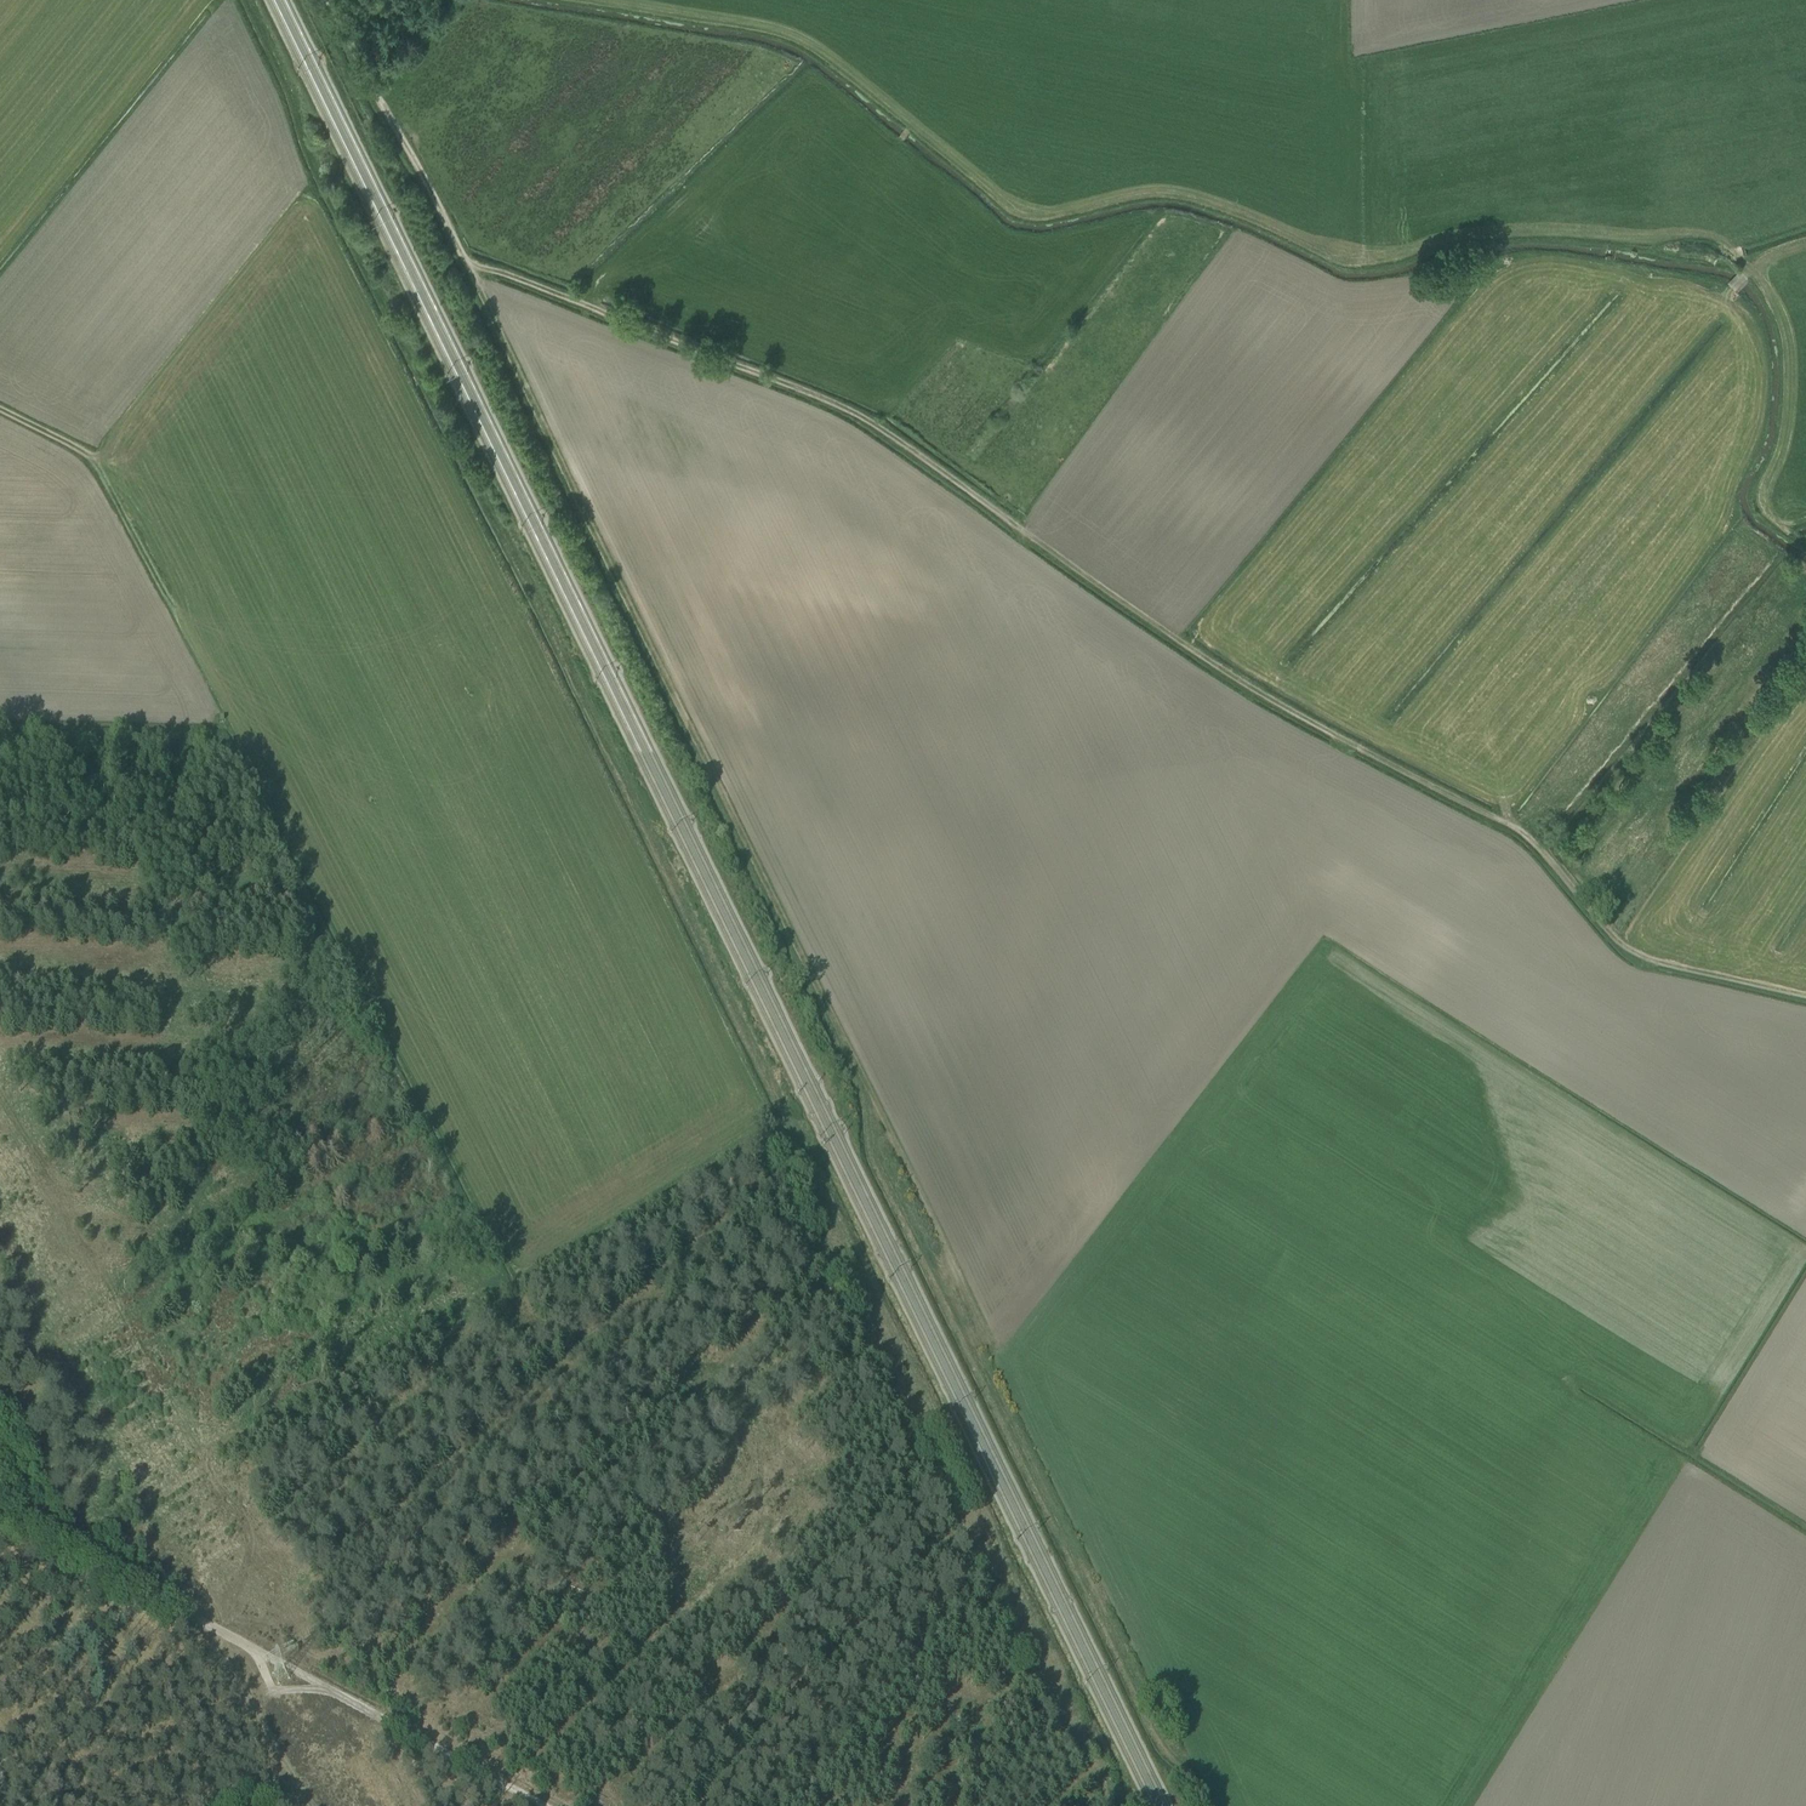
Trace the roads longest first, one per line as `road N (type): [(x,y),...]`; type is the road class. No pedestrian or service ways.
road 1 (track): [(1805,994),(1654,962),(1622,946),(1541,845),(1515,827),(1187,646),(851,410),(468,264),(335,0)]

